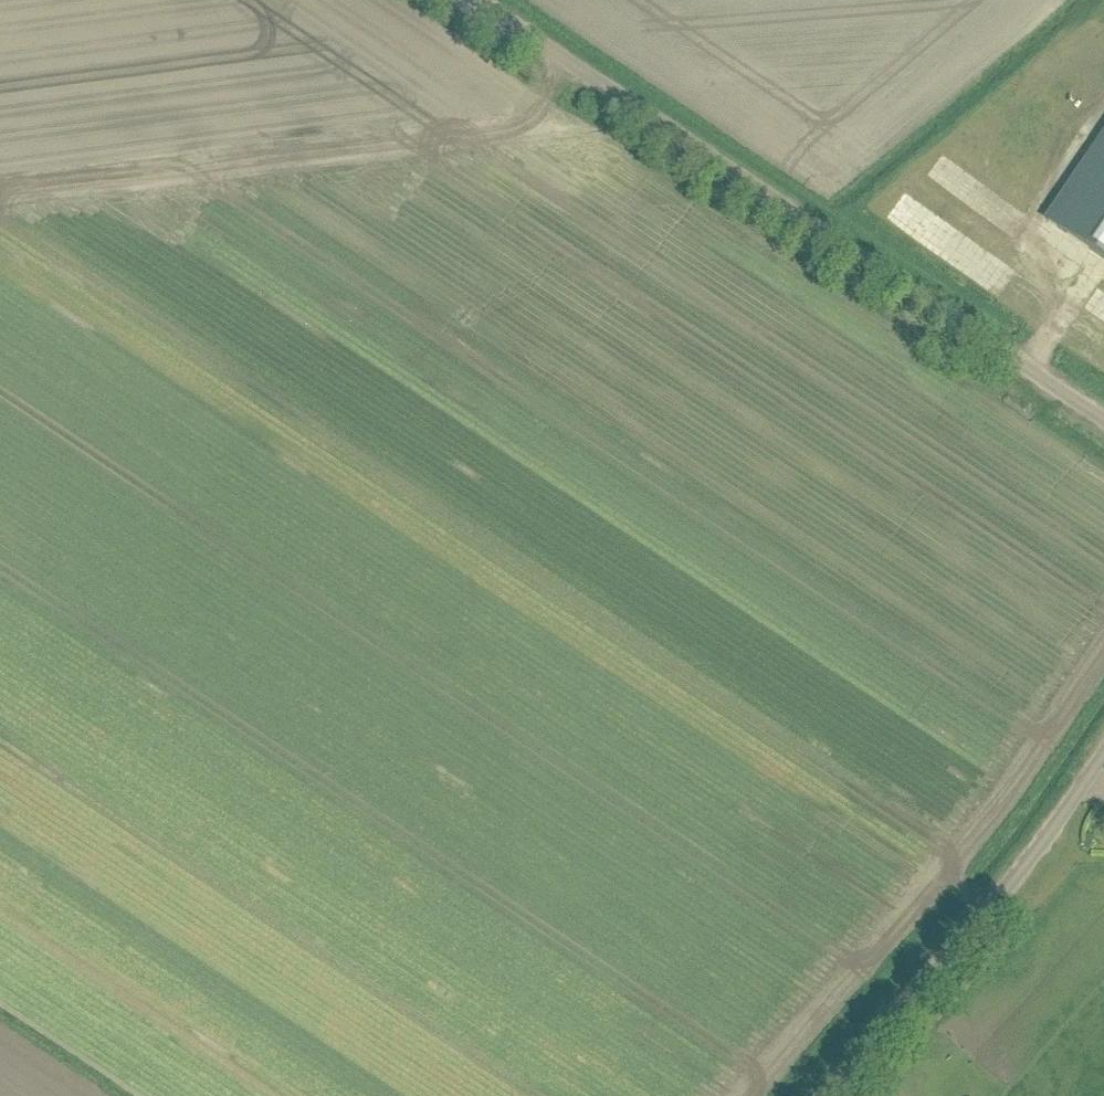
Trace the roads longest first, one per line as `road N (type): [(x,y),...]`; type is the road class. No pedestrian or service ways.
road 1 (unclassified): [(476,0),(1103,422)]
road 2 (unclassified): [(824,1095),(1017,877),(1103,758)]

